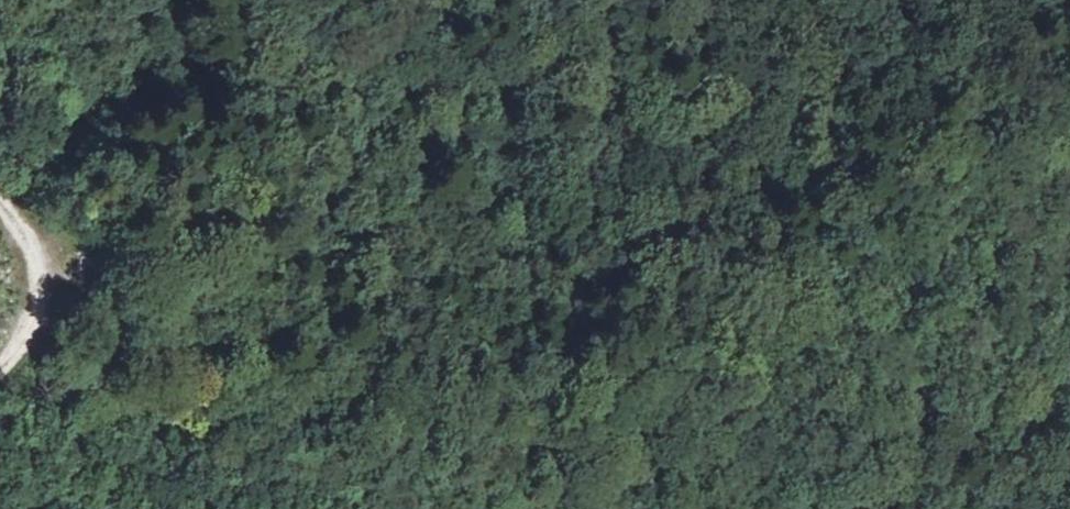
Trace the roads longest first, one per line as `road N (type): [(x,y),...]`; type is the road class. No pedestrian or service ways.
road 1 (track): [(0,370),(31,331),(46,278),(43,253),(0,188)]

